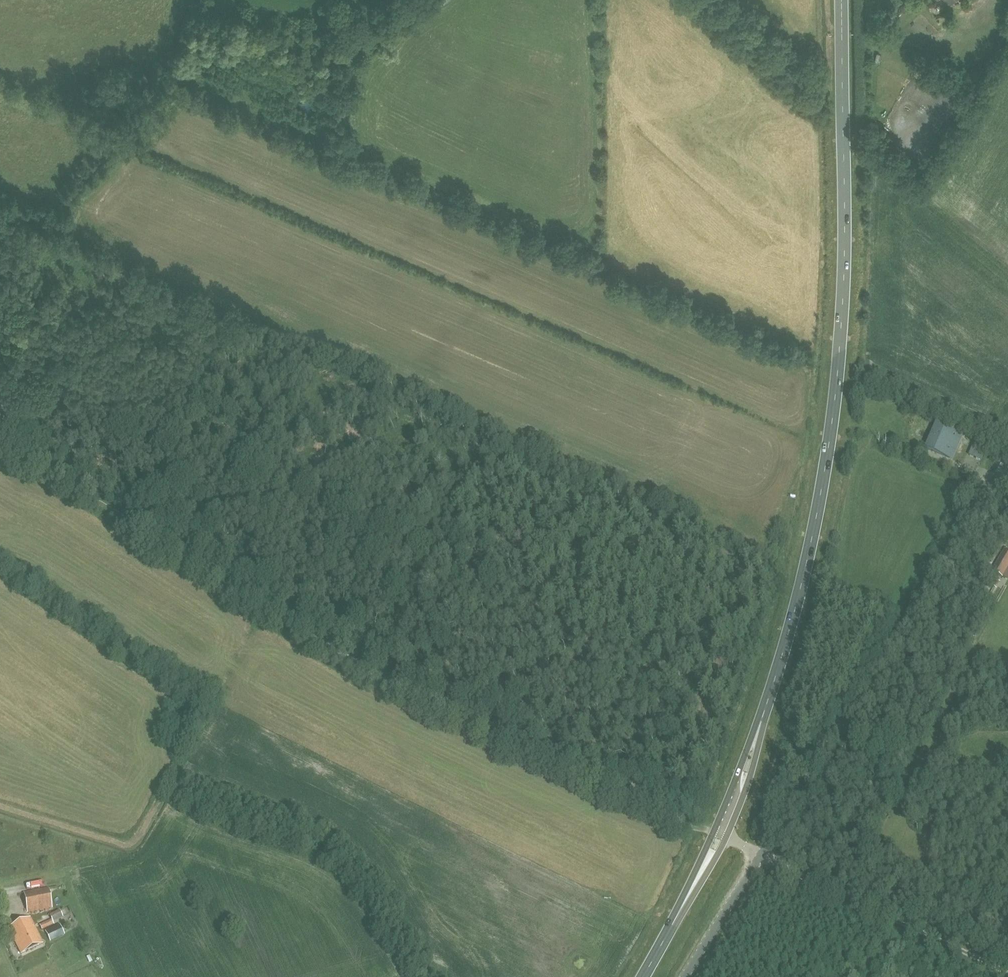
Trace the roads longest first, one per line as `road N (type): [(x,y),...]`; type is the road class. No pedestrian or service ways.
road 1 (primary): [(645,976),(743,779),(811,544),(842,311),(842,0)]
road 2 (track): [(761,854),(364,671),(0,438)]
road 3 (unclassified): [(685,976),(1007,461)]
road 4 (track): [(761,854),(1007,974)]

